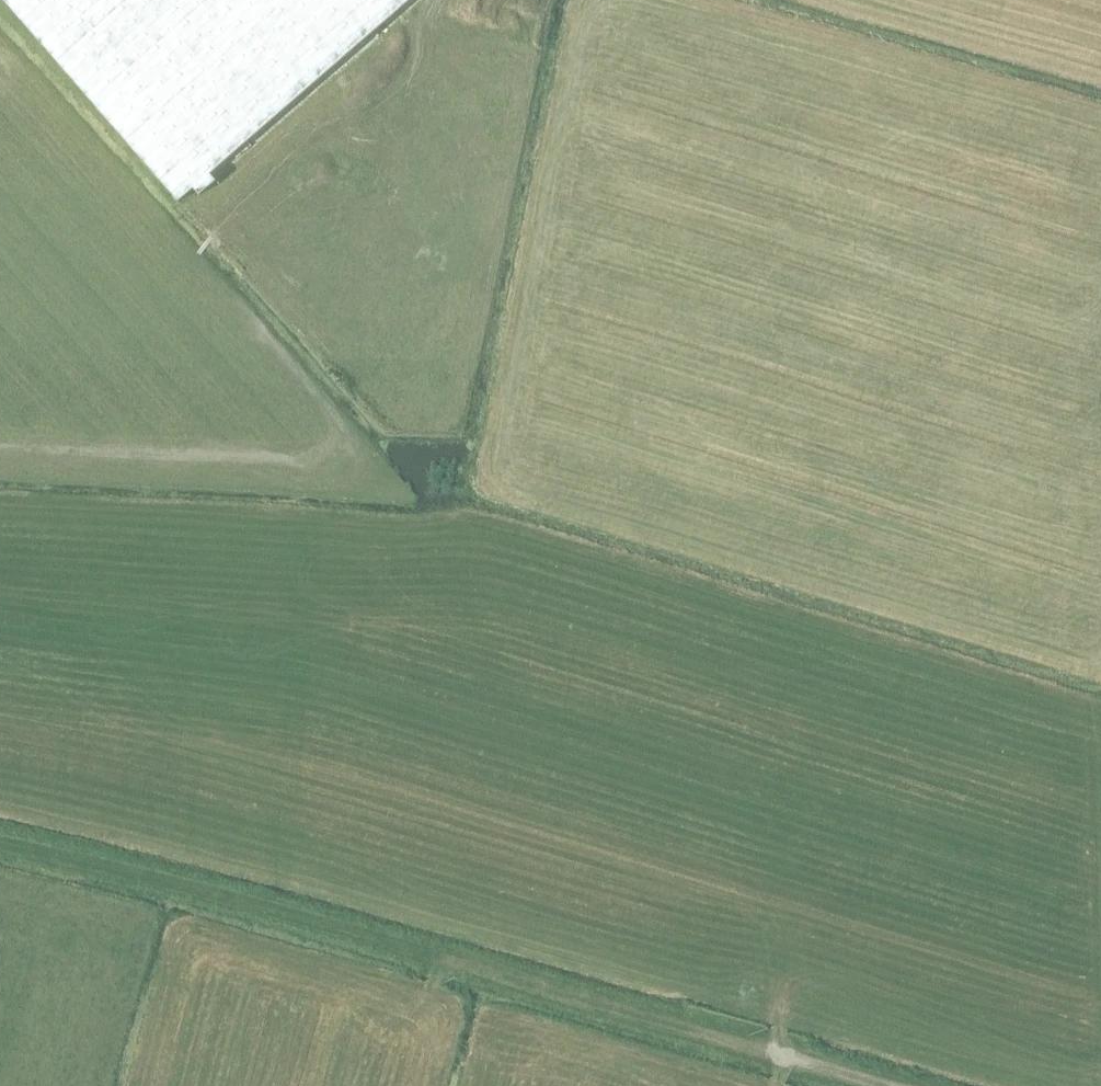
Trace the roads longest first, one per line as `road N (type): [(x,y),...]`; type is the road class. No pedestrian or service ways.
road 1 (track): [(884,1085),(277,912),(0,844)]

